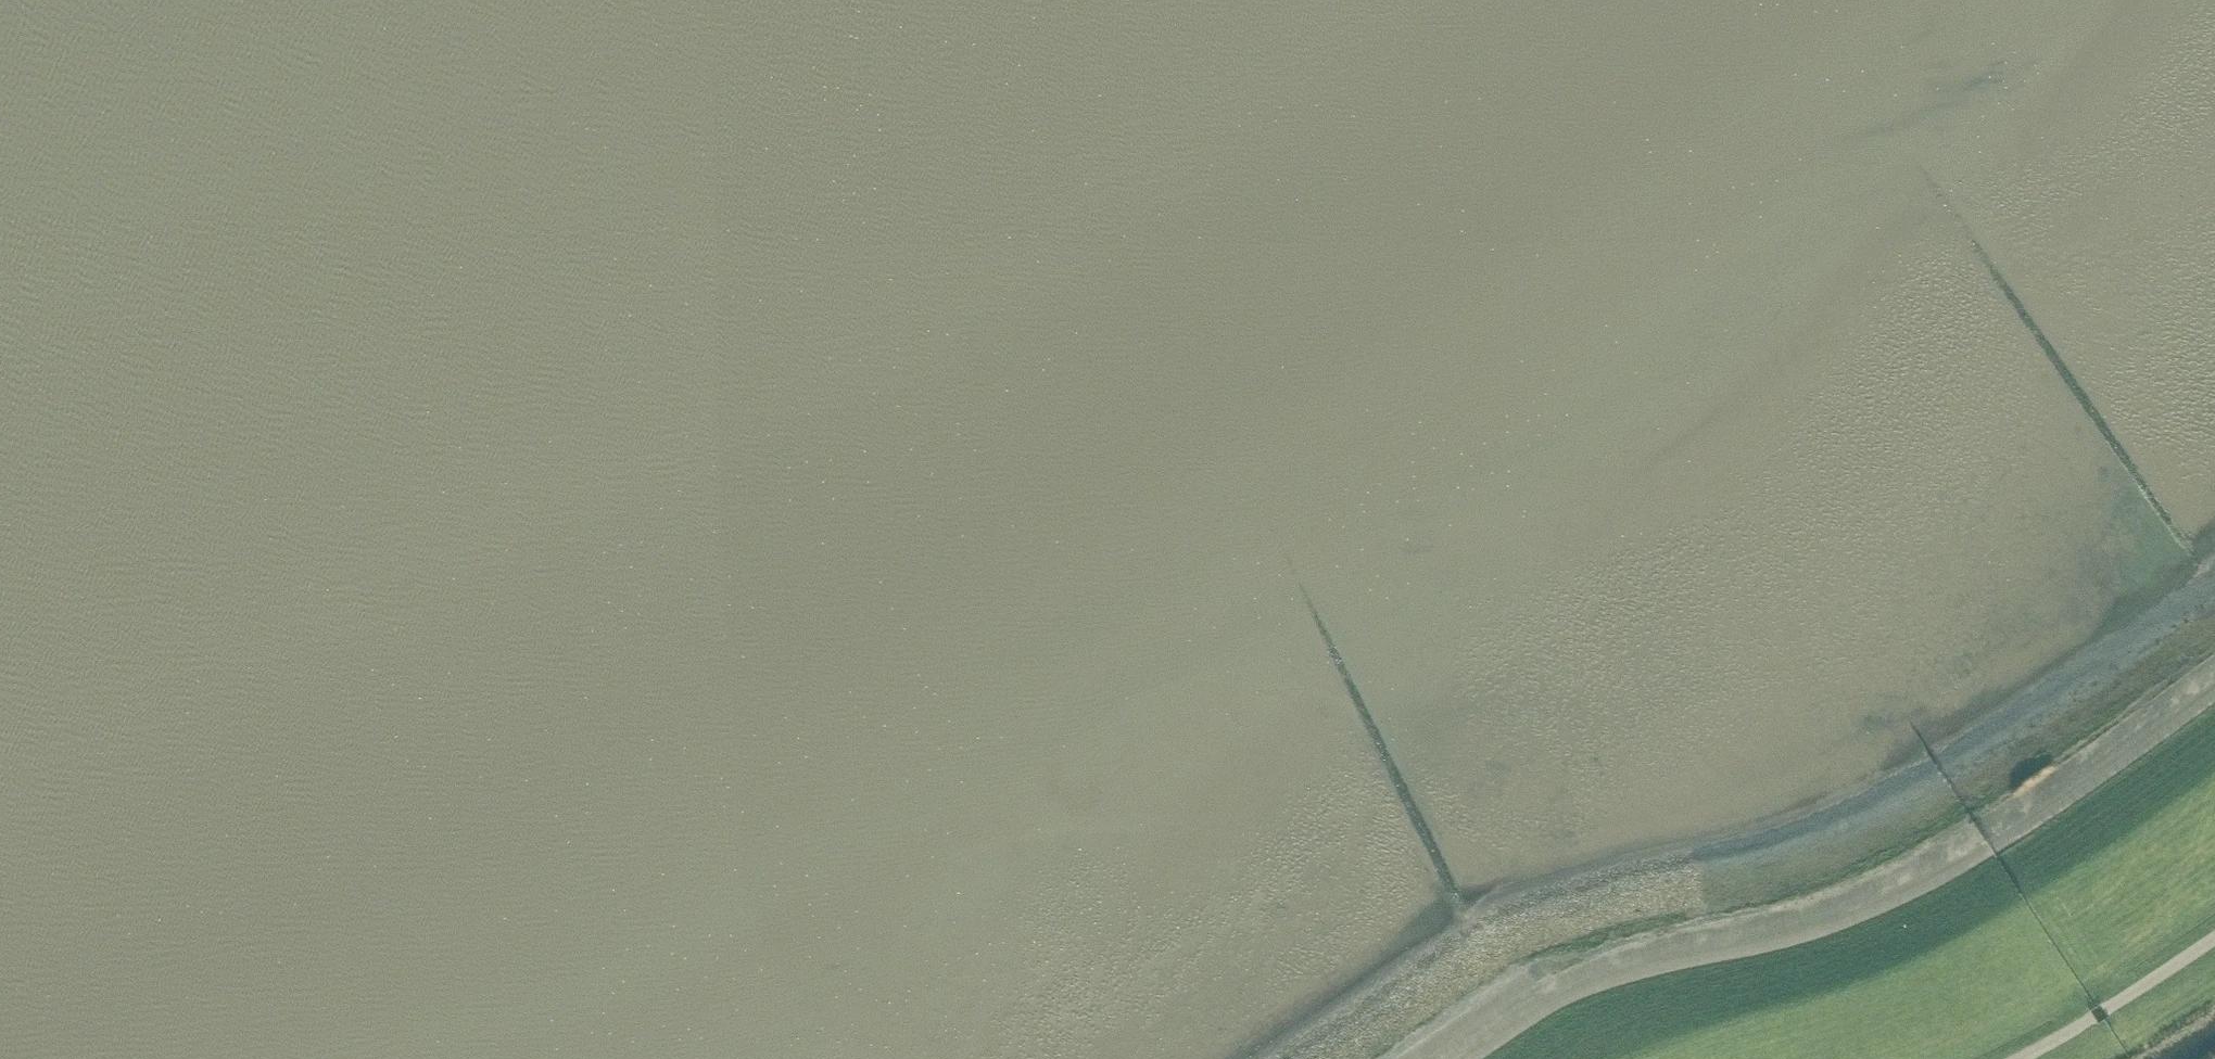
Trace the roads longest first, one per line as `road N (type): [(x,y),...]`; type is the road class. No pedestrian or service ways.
road 1 (unclassified): [(2020,1058),(2214,940)]

